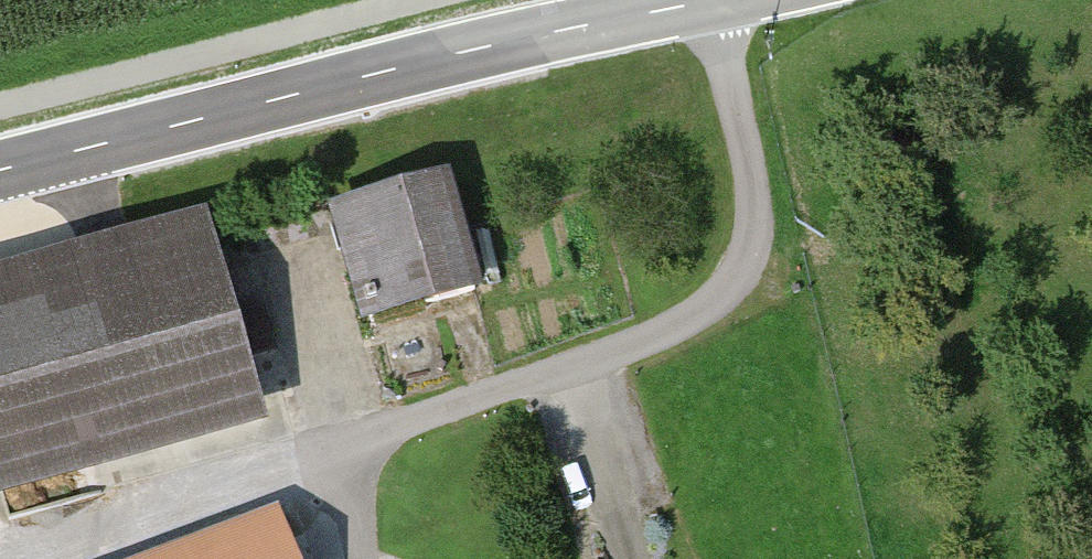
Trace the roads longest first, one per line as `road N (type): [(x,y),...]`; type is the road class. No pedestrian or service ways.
road 1 (track): [(715,4),(762,203),(746,258),(706,306),(612,356),(32,558)]
road 2 (tertiary): [(0,171),(394,70),(731,0)]

